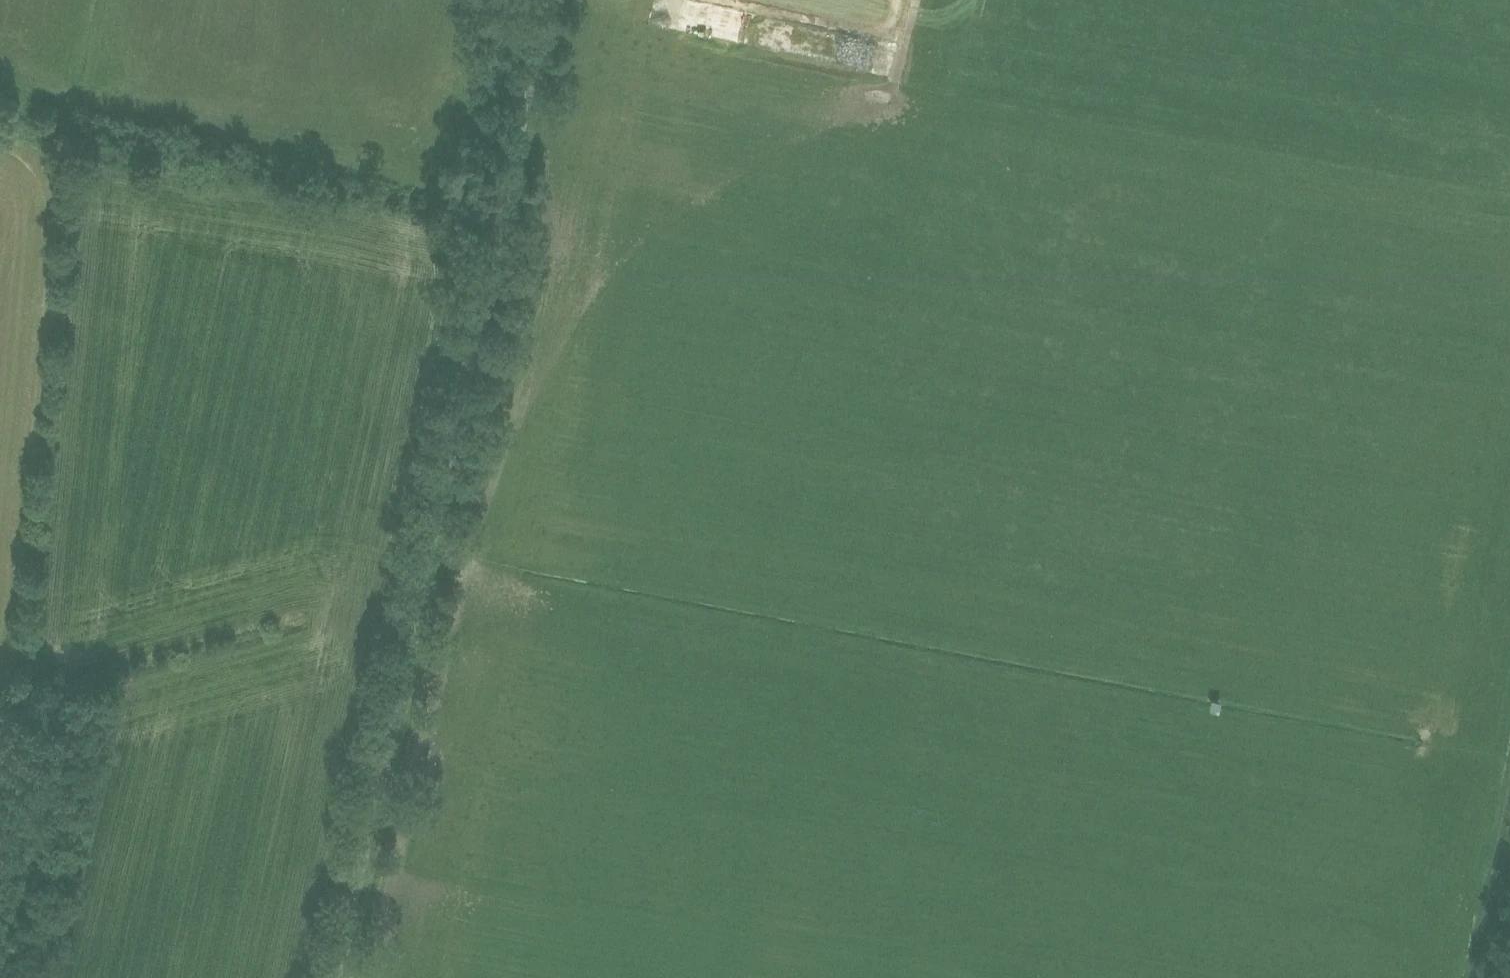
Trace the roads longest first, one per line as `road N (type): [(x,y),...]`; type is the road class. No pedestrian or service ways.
road 1 (unclassified): [(337,977),(552,0)]

